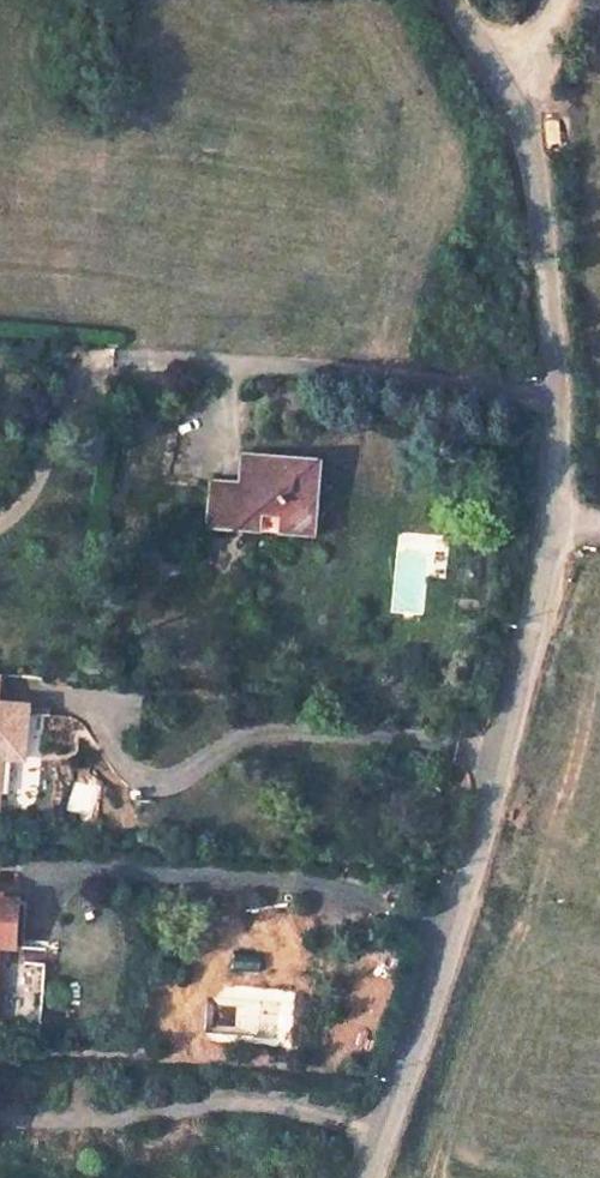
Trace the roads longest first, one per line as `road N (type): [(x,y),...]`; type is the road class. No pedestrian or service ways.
road 1 (unclassified): [(369,1177),(471,875),(555,529),(557,395),(523,102),(450,0)]

